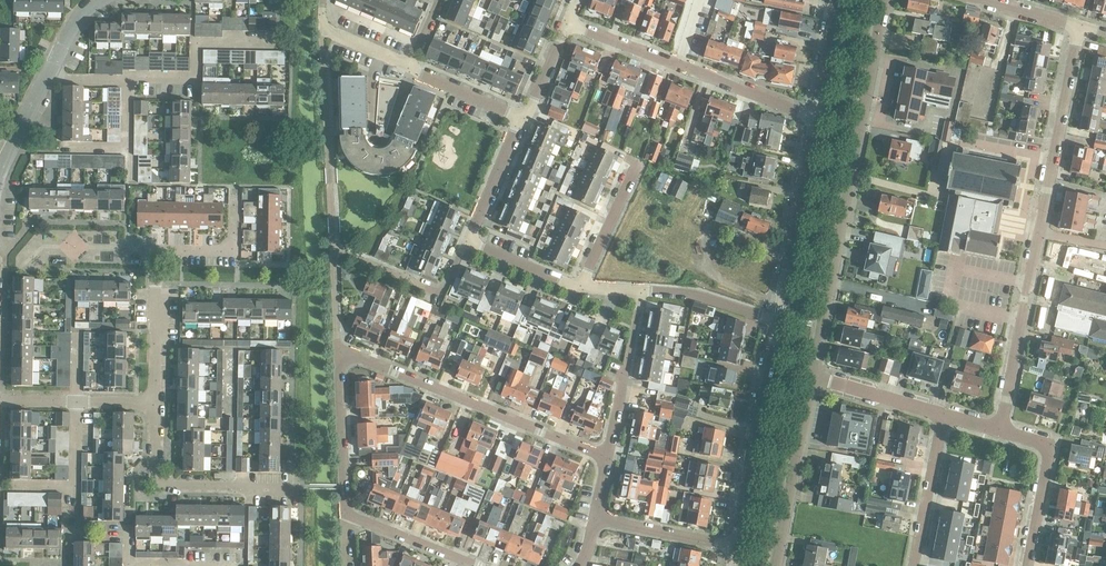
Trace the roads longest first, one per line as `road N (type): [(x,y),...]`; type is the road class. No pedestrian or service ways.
road 1 (residential): [(885,0),(812,376)]
road 2 (residential): [(236,186),(235,250),(155,250),(157,402)]
road 3 (residential): [(606,457),(338,355)]
road 4 (residential): [(816,118),(568,21)]
road 5 (residential): [(736,547),(778,322)]
road 6 (residential): [(157,402),(162,482),(302,487)]
road 7 (residential): [(1040,232),(1080,27)]
road 8 (residential): [(778,322),(816,118)]
road 9 (residential): [(1001,431),(1040,232)]
road 10 (residential): [(130,80),(194,80),(194,43),(288,44)]
road 11 (residential): [(777,565),(812,376)]
road 12 (residential): [(606,457),(641,291)]
road 13 (residential): [(1028,565),(1048,448),(1001,431)]
road 14 (residential): [(346,515),(338,355)]
road 15 (residential): [(157,402),(0,400)]
road 16 (residential): [(915,565),(944,415)]
road 17 (residential): [(736,547),(595,520)]
road 18 (residential): [(778,322),(699,296),(641,291)]
road 19 (residential): [(476,565),(346,515)]
road 20 (residential): [(944,415),(812,376)]
road 21 (residential): [(467,241),(523,120)]
road 22 (residential): [(580,287),(636,167)]
road 23 (residential): [(580,287),(467,241)]
road 24 (residential): [(523,120),(412,70)]
road 25 (residential): [(816,118),(838,0)]

